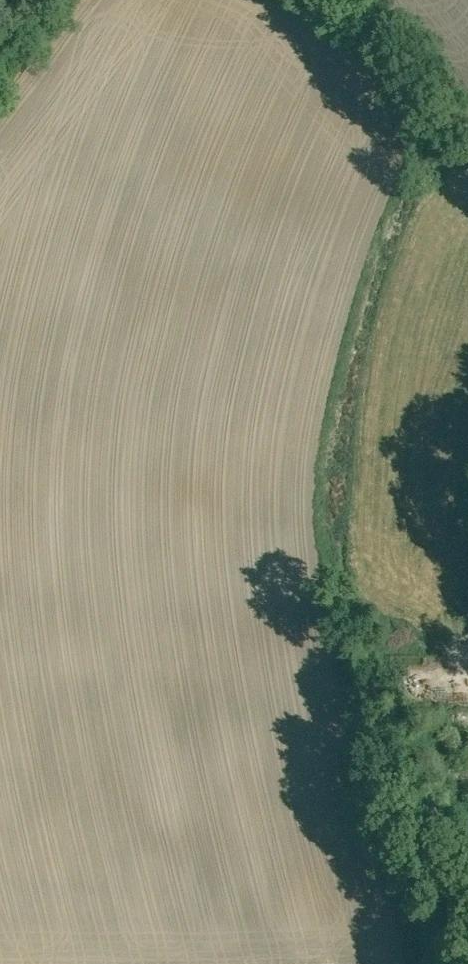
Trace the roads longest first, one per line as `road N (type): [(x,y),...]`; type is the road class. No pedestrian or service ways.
road 1 (unclassified): [(384,0),(467,112)]

